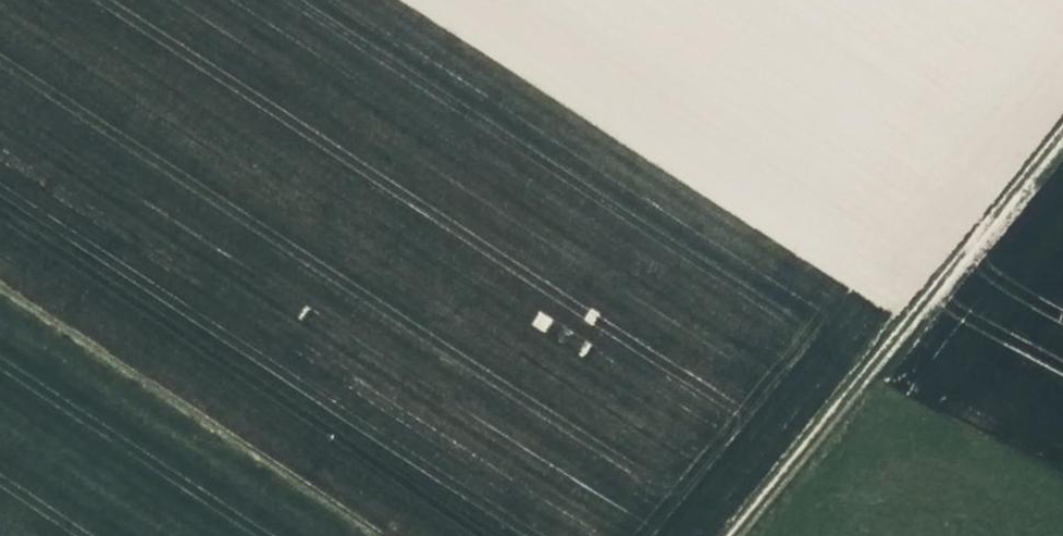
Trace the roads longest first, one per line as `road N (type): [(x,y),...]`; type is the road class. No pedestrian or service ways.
road 1 (track): [(746,535),(1062,129)]

